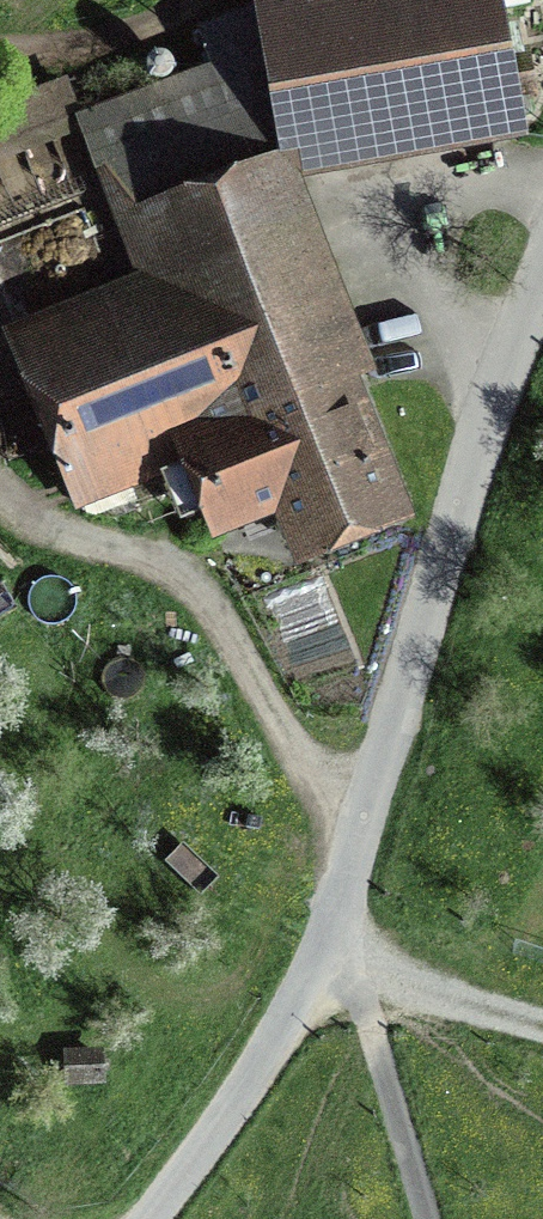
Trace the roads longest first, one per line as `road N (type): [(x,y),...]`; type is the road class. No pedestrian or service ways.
road 1 (unclassified): [(542,277),(453,525),(333,940),(150,1218)]
road 2 (track): [(361,830),(196,587),(0,504)]
road 3 (track): [(333,940),(358,984),(424,1218)]

